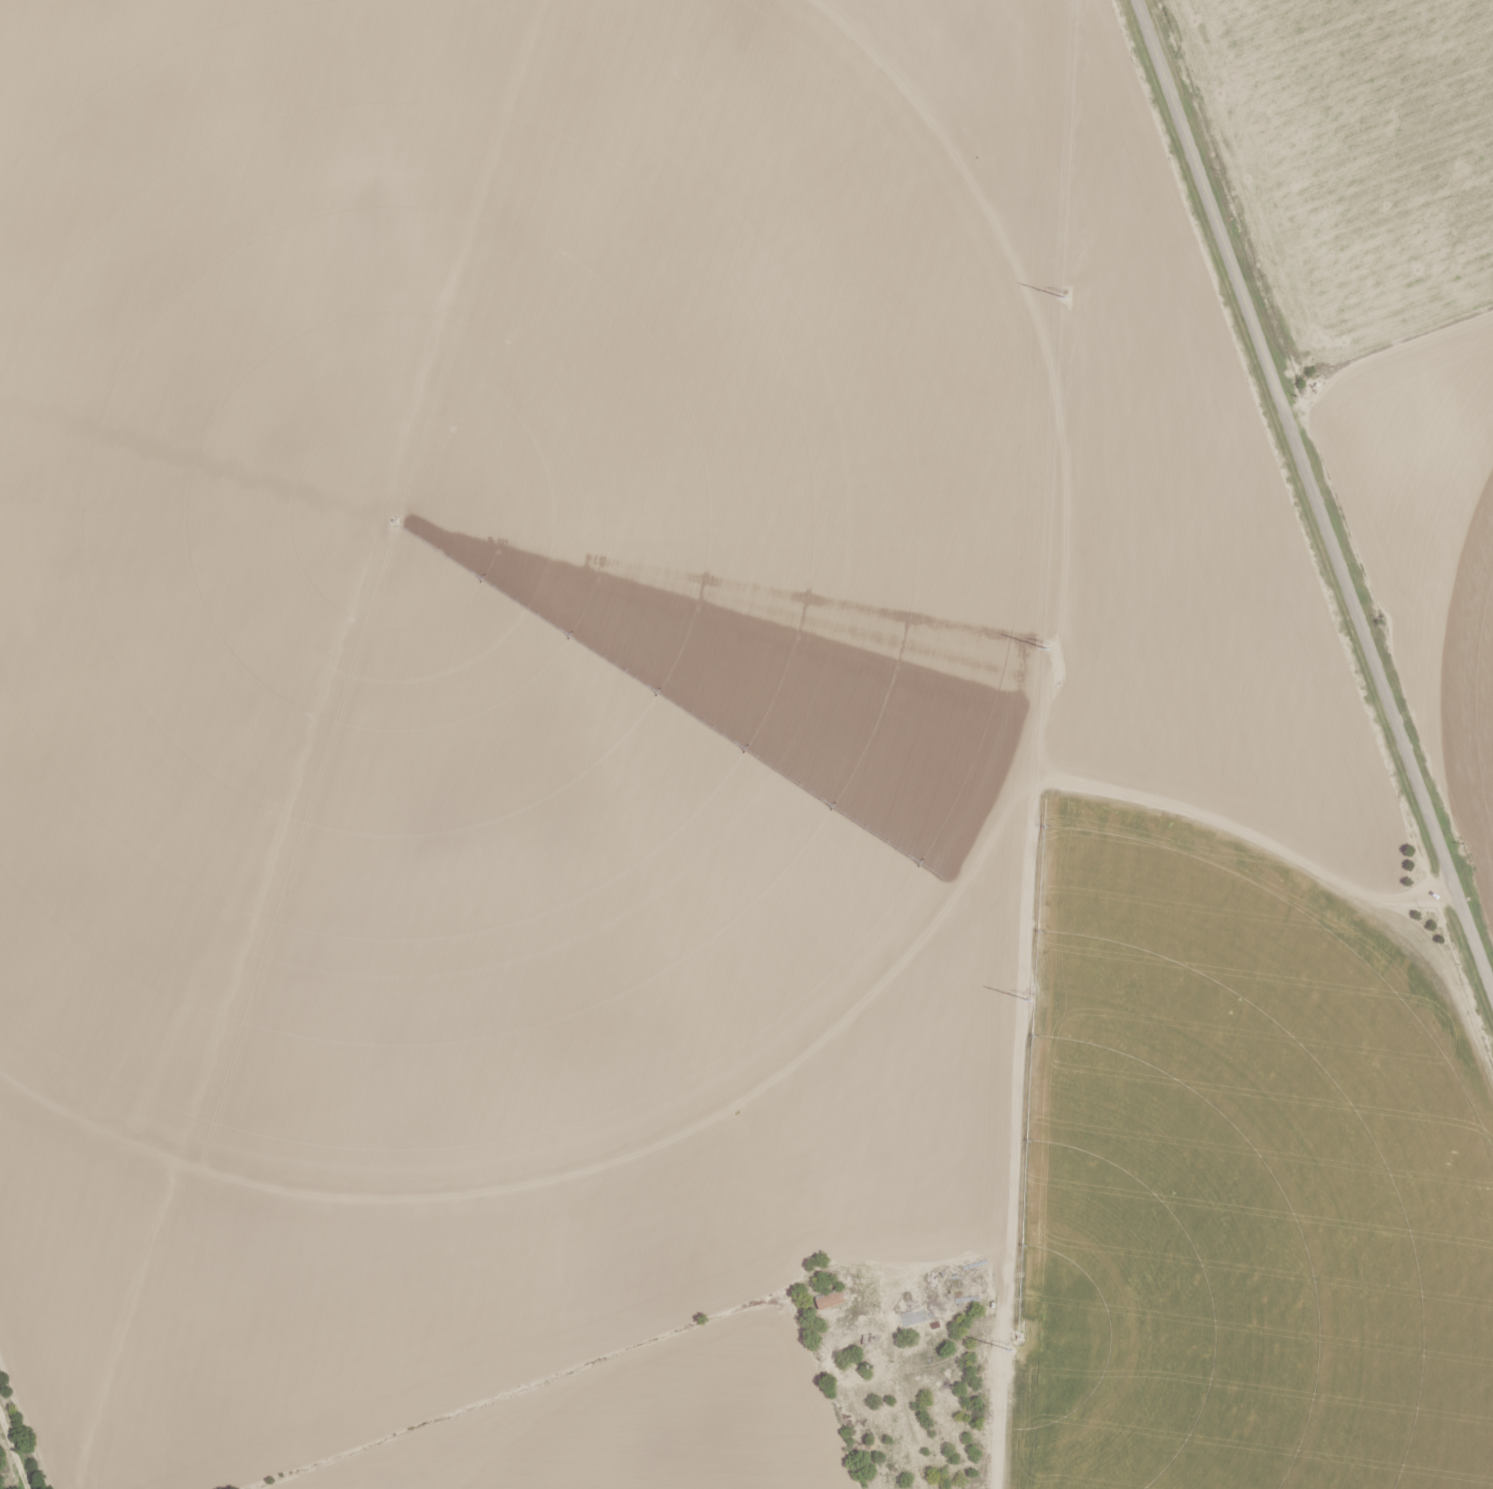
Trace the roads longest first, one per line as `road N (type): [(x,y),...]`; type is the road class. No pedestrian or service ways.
road 1 (tertiary): [(1139,0),(1492,988)]

